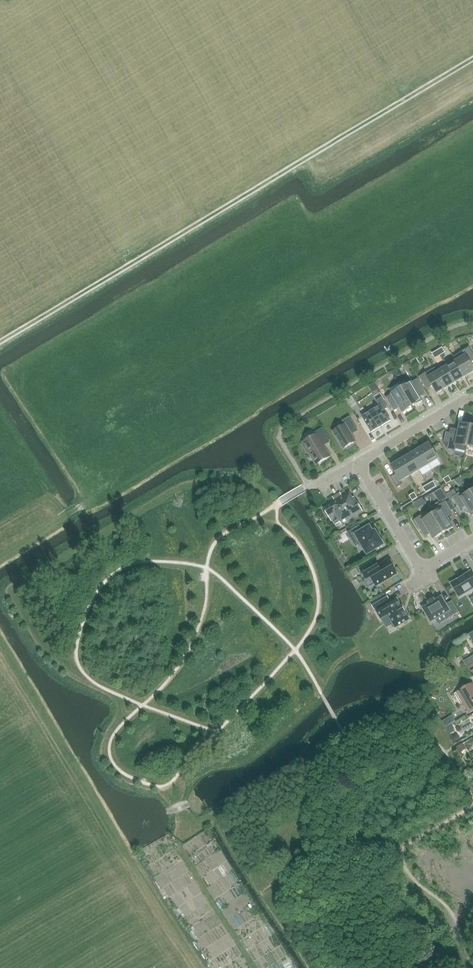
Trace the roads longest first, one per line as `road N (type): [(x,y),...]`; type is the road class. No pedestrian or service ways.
road 1 (residential): [(358,466),(472,399)]
road 2 (residential): [(358,466),(421,572)]

